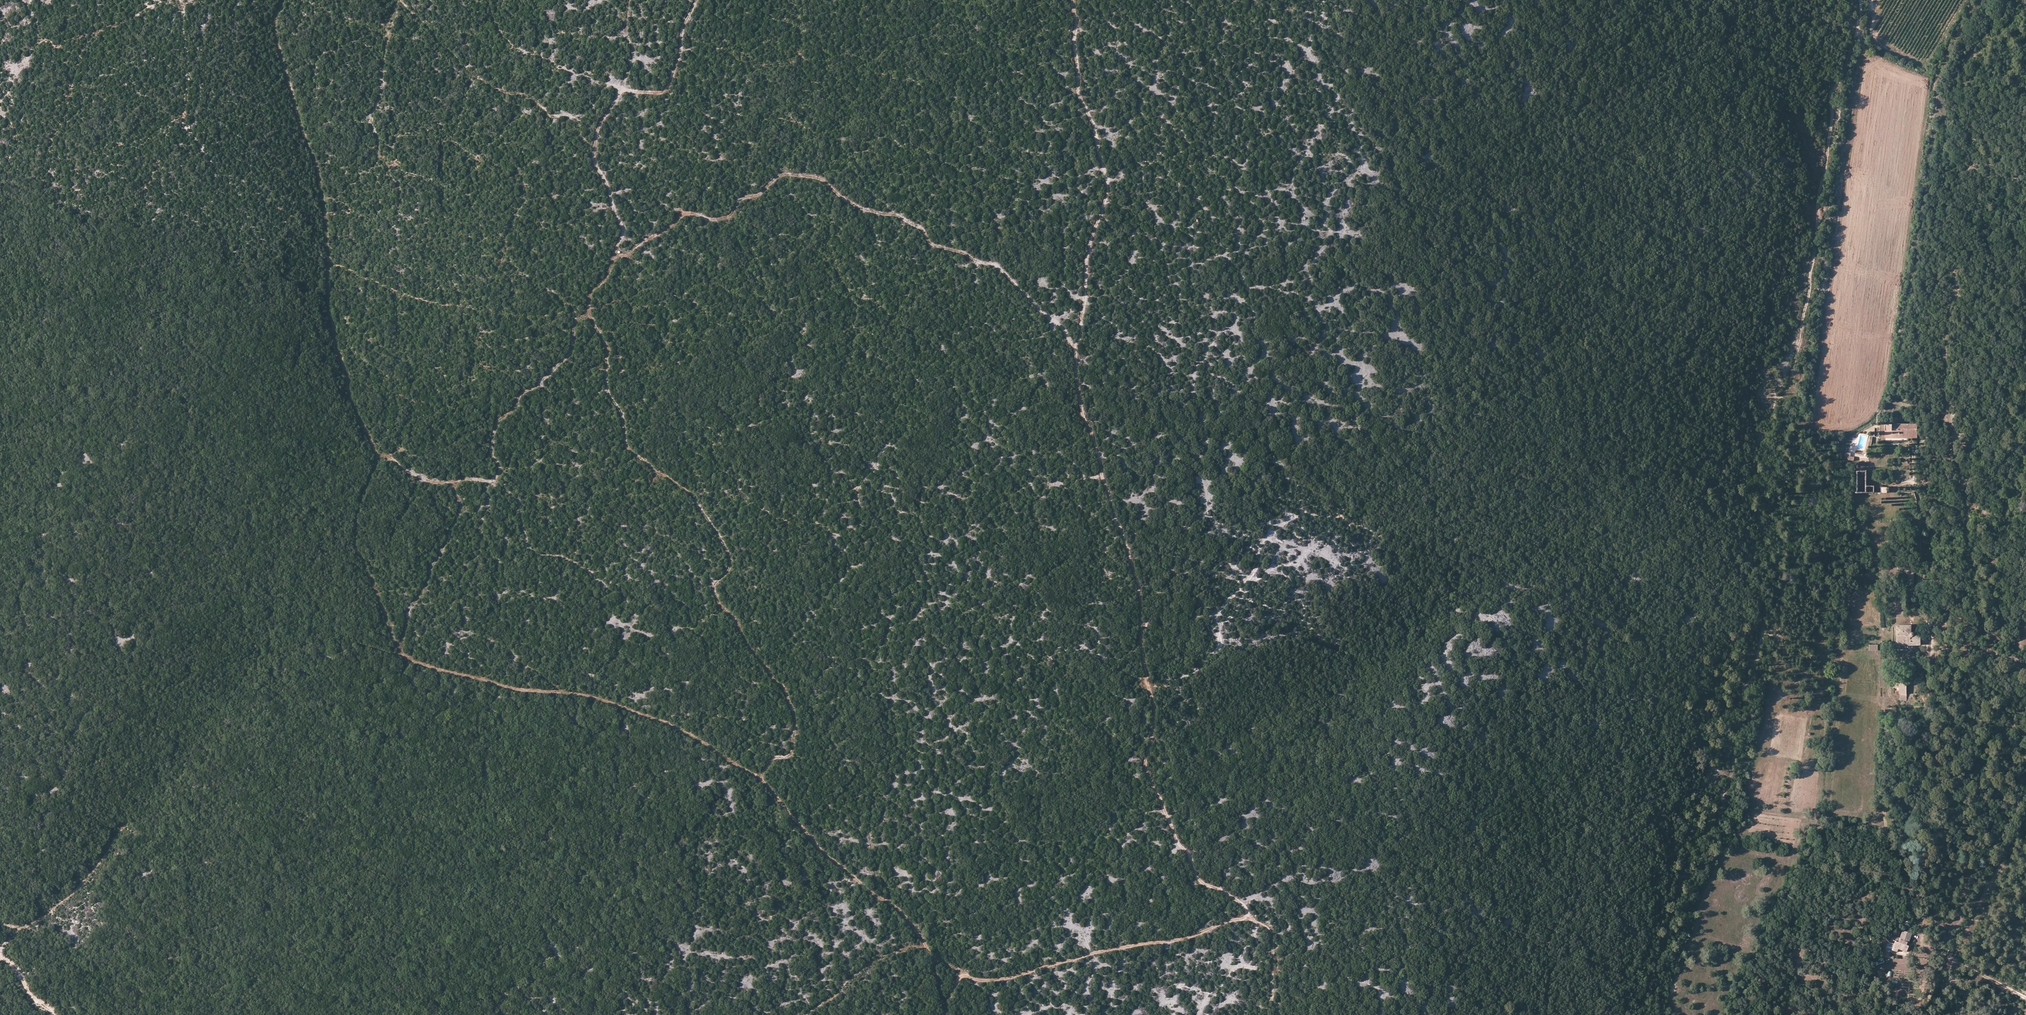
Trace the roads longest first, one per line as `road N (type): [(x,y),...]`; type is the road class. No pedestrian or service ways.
road 1 (unclassified): [(2025,664),(1985,649),(1920,581),(1920,530)]

